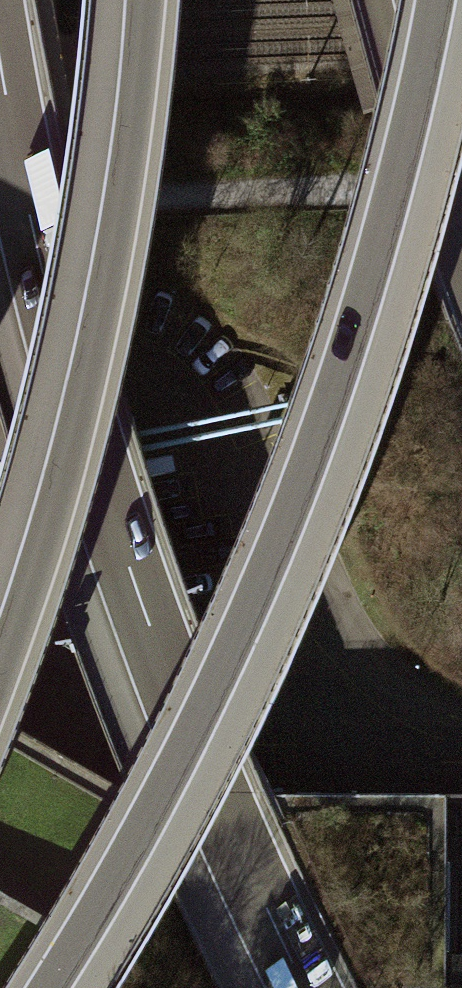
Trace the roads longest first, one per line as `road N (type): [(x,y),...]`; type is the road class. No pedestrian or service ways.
road 1 (motorway): [(50,987),(173,773),(276,548),(362,303),(436,0)]
road 2 (motorway): [(0,60),(103,490),(215,793),(306,987)]
road 3 (motorway): [(0,674),(94,351),(134,127),(146,0)]
road 4 (motorway): [(461,231),(393,0)]

